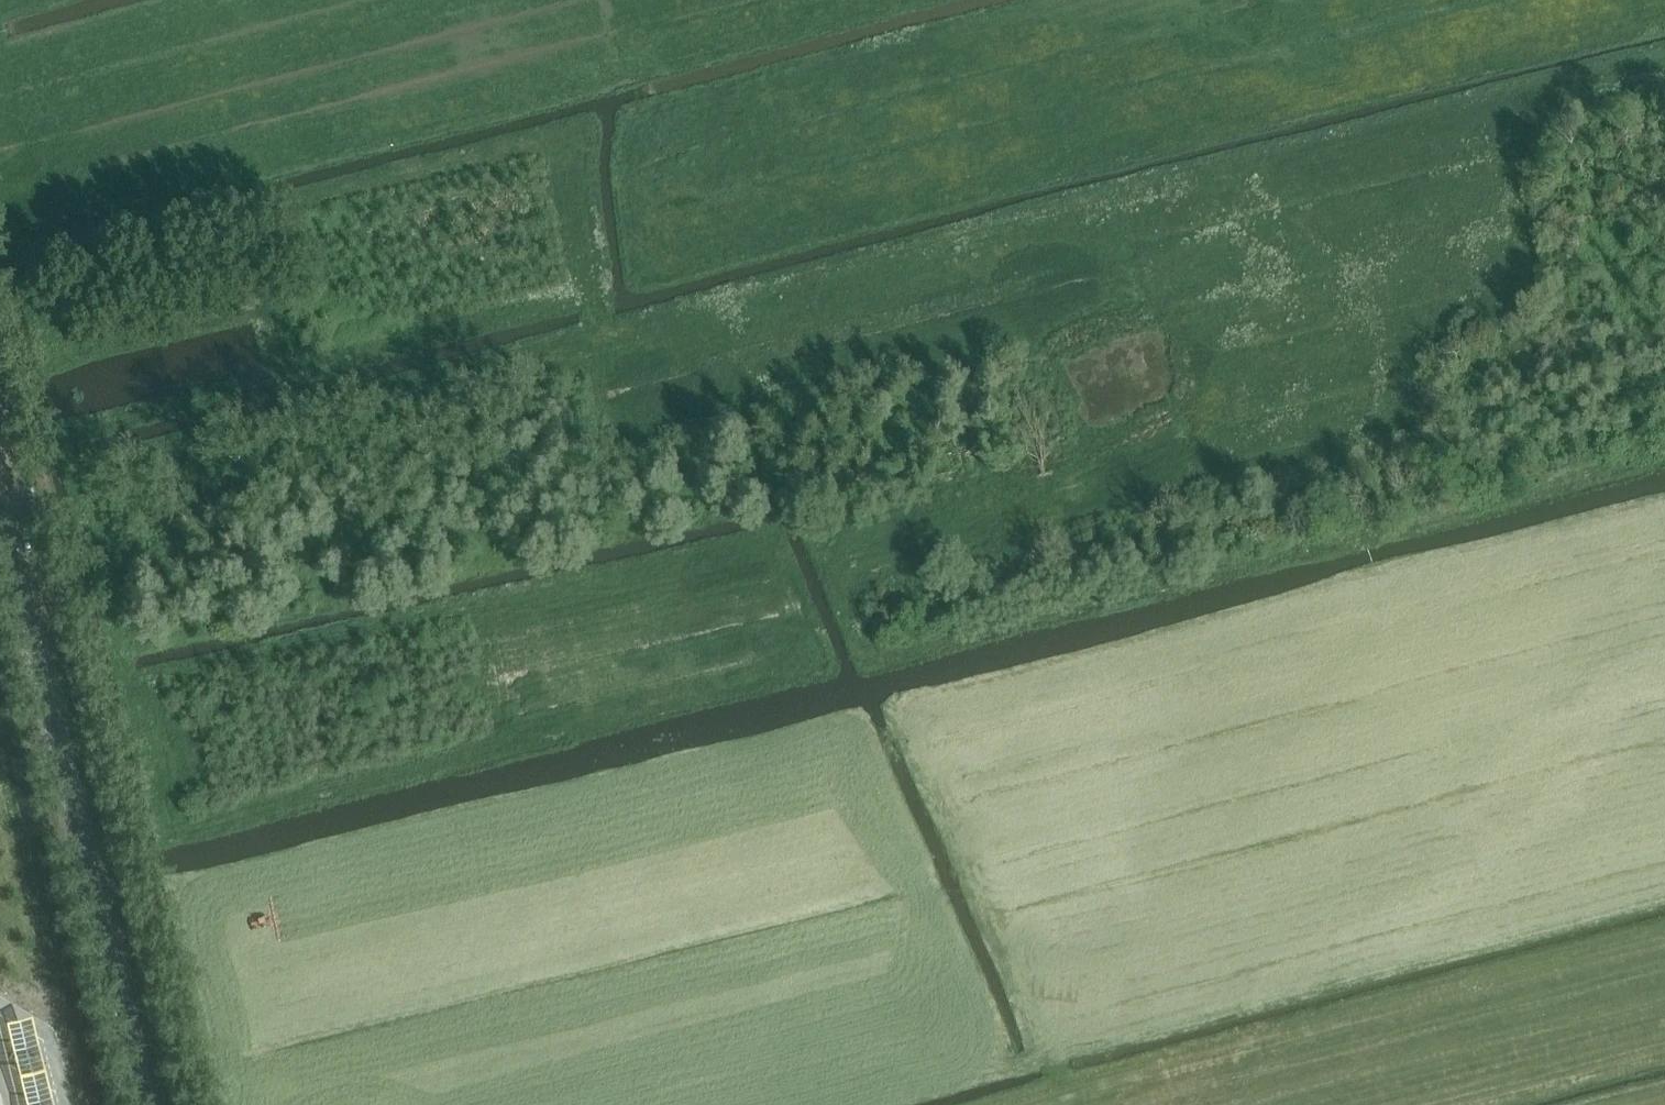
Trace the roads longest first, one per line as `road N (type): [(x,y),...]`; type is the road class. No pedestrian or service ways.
road 1 (unclassified): [(146,1104),(0,511)]

